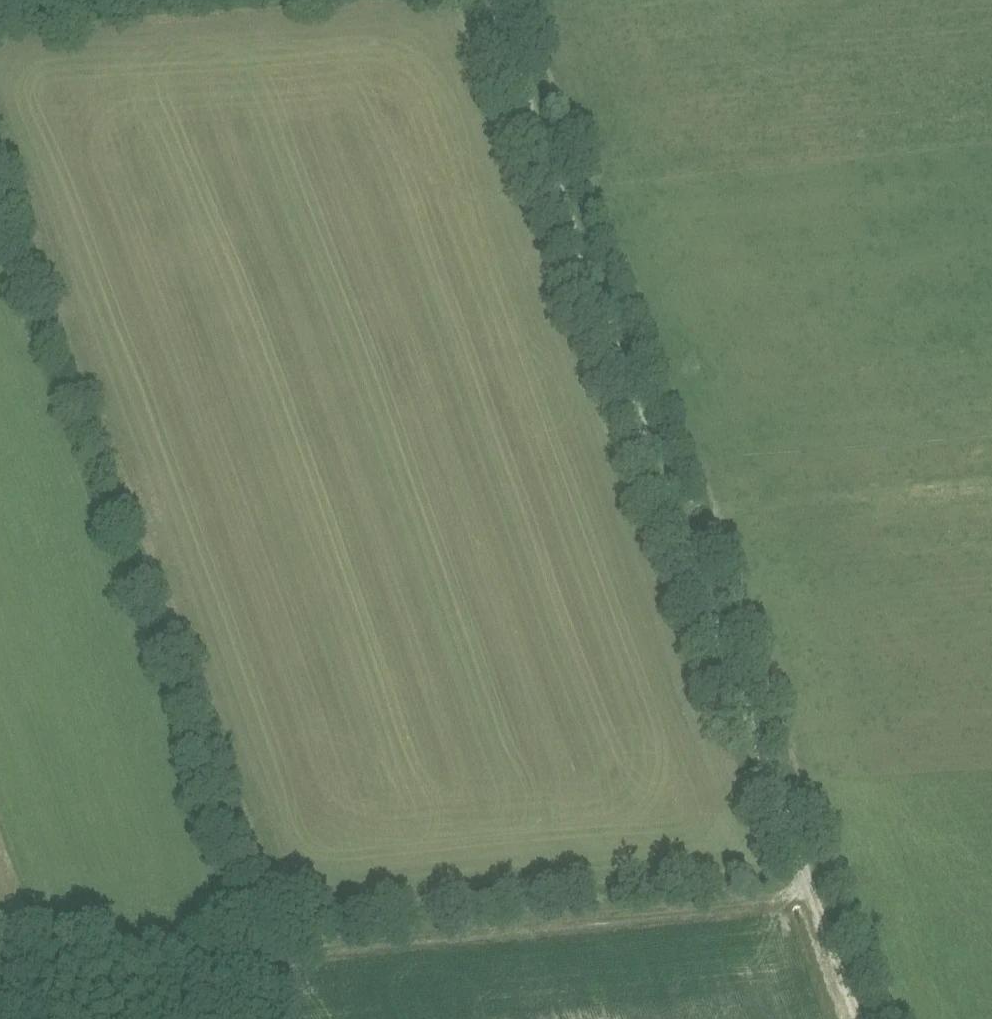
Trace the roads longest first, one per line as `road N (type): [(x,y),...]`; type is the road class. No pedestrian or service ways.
road 1 (track): [(851,1018),(487,0)]

